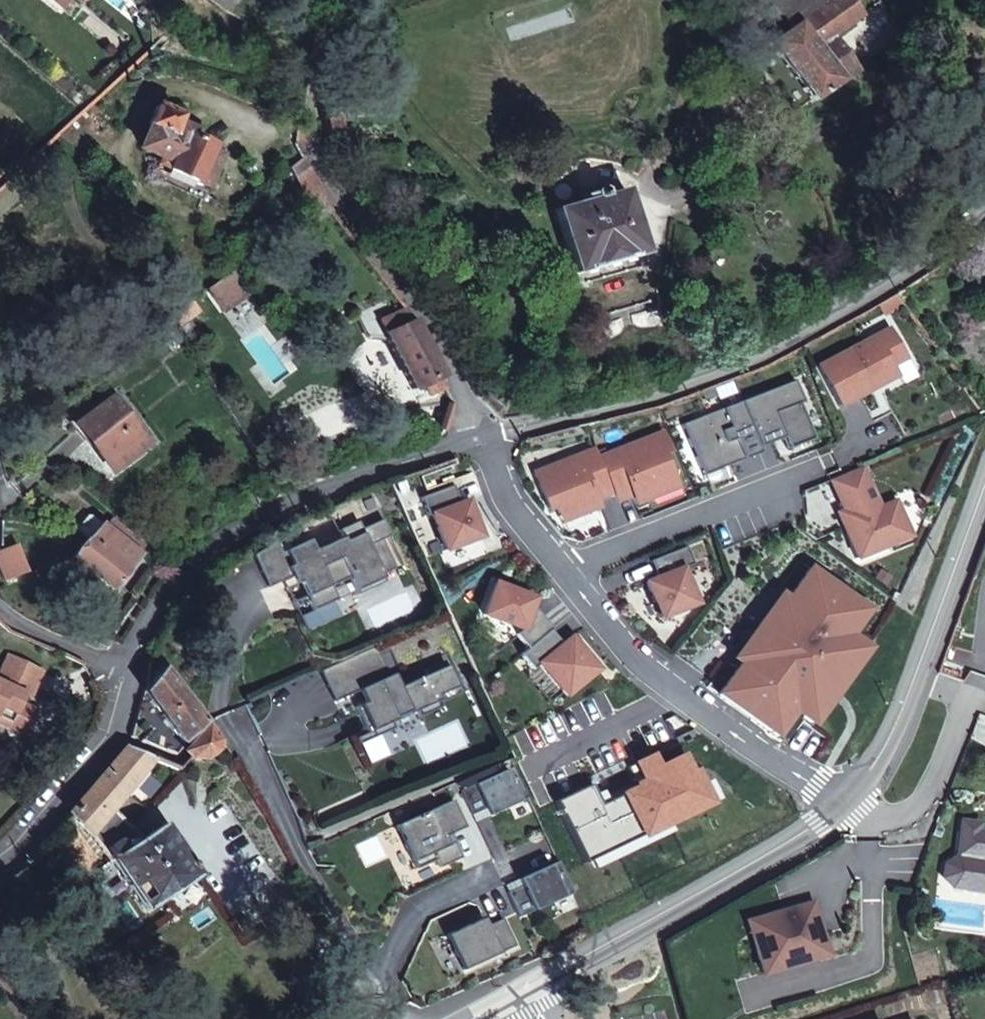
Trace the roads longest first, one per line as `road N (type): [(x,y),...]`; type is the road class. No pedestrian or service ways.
road 1 (unclassified): [(984,209),(754,360),(652,400),(485,440)]
road 2 (residential): [(327,0),(320,116),(371,235),(485,440)]
road 3 (unclassified): [(485,440),(263,527),(186,577),(151,620),(132,669)]
road 4 (secondary): [(850,803),(704,897),(519,989)]
road 5 (residential): [(850,803),(711,719),(636,661),(564,575)]
road 6 (secondary): [(984,494),(920,682),(881,767),(850,803)]
road 7 (residential): [(564,575),(802,473)]
road 8 (unclassified): [(0,870),(115,737),(132,669)]
road 9 (residential): [(564,575),(510,505),(485,440)]
road 10 (unclassified): [(132,669),(89,658),(0,605)]

